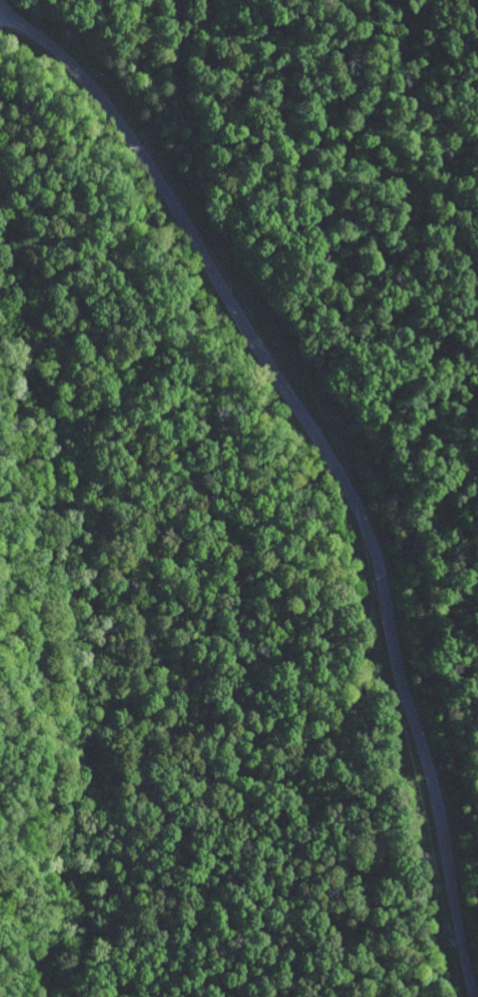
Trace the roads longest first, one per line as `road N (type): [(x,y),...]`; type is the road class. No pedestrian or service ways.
road 1 (residential): [(472,996),(436,797),(378,562),(343,483),(114,115),(45,47),(0,22)]
road 2 (track): [(88,996),(72,590),(35,464),(0,405)]

